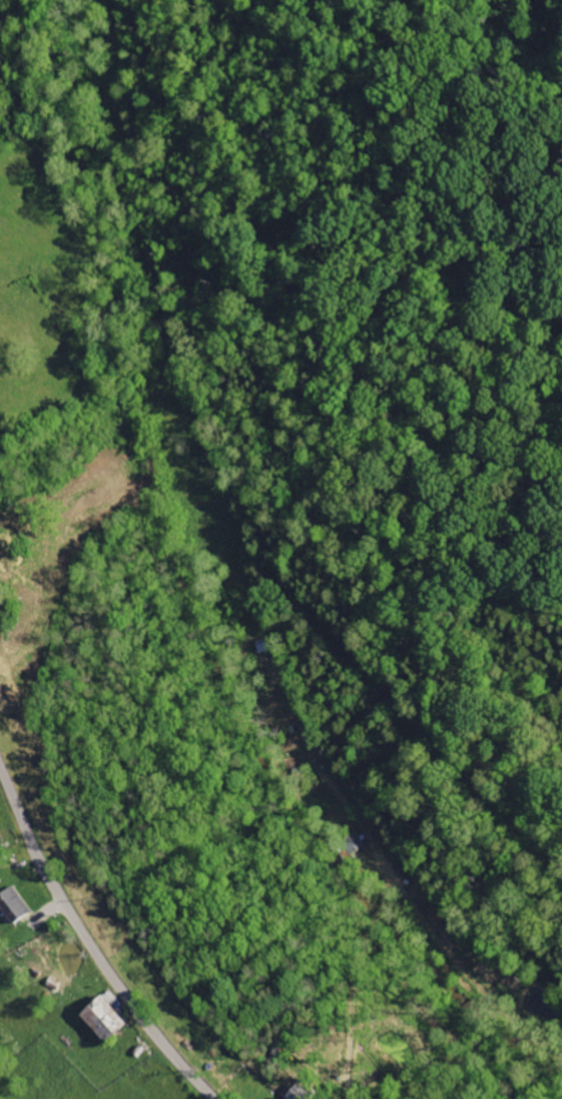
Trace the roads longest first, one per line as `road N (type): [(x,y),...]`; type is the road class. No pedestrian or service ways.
road 1 (residential): [(214,1098),(102,961),(35,851),(0,767)]

